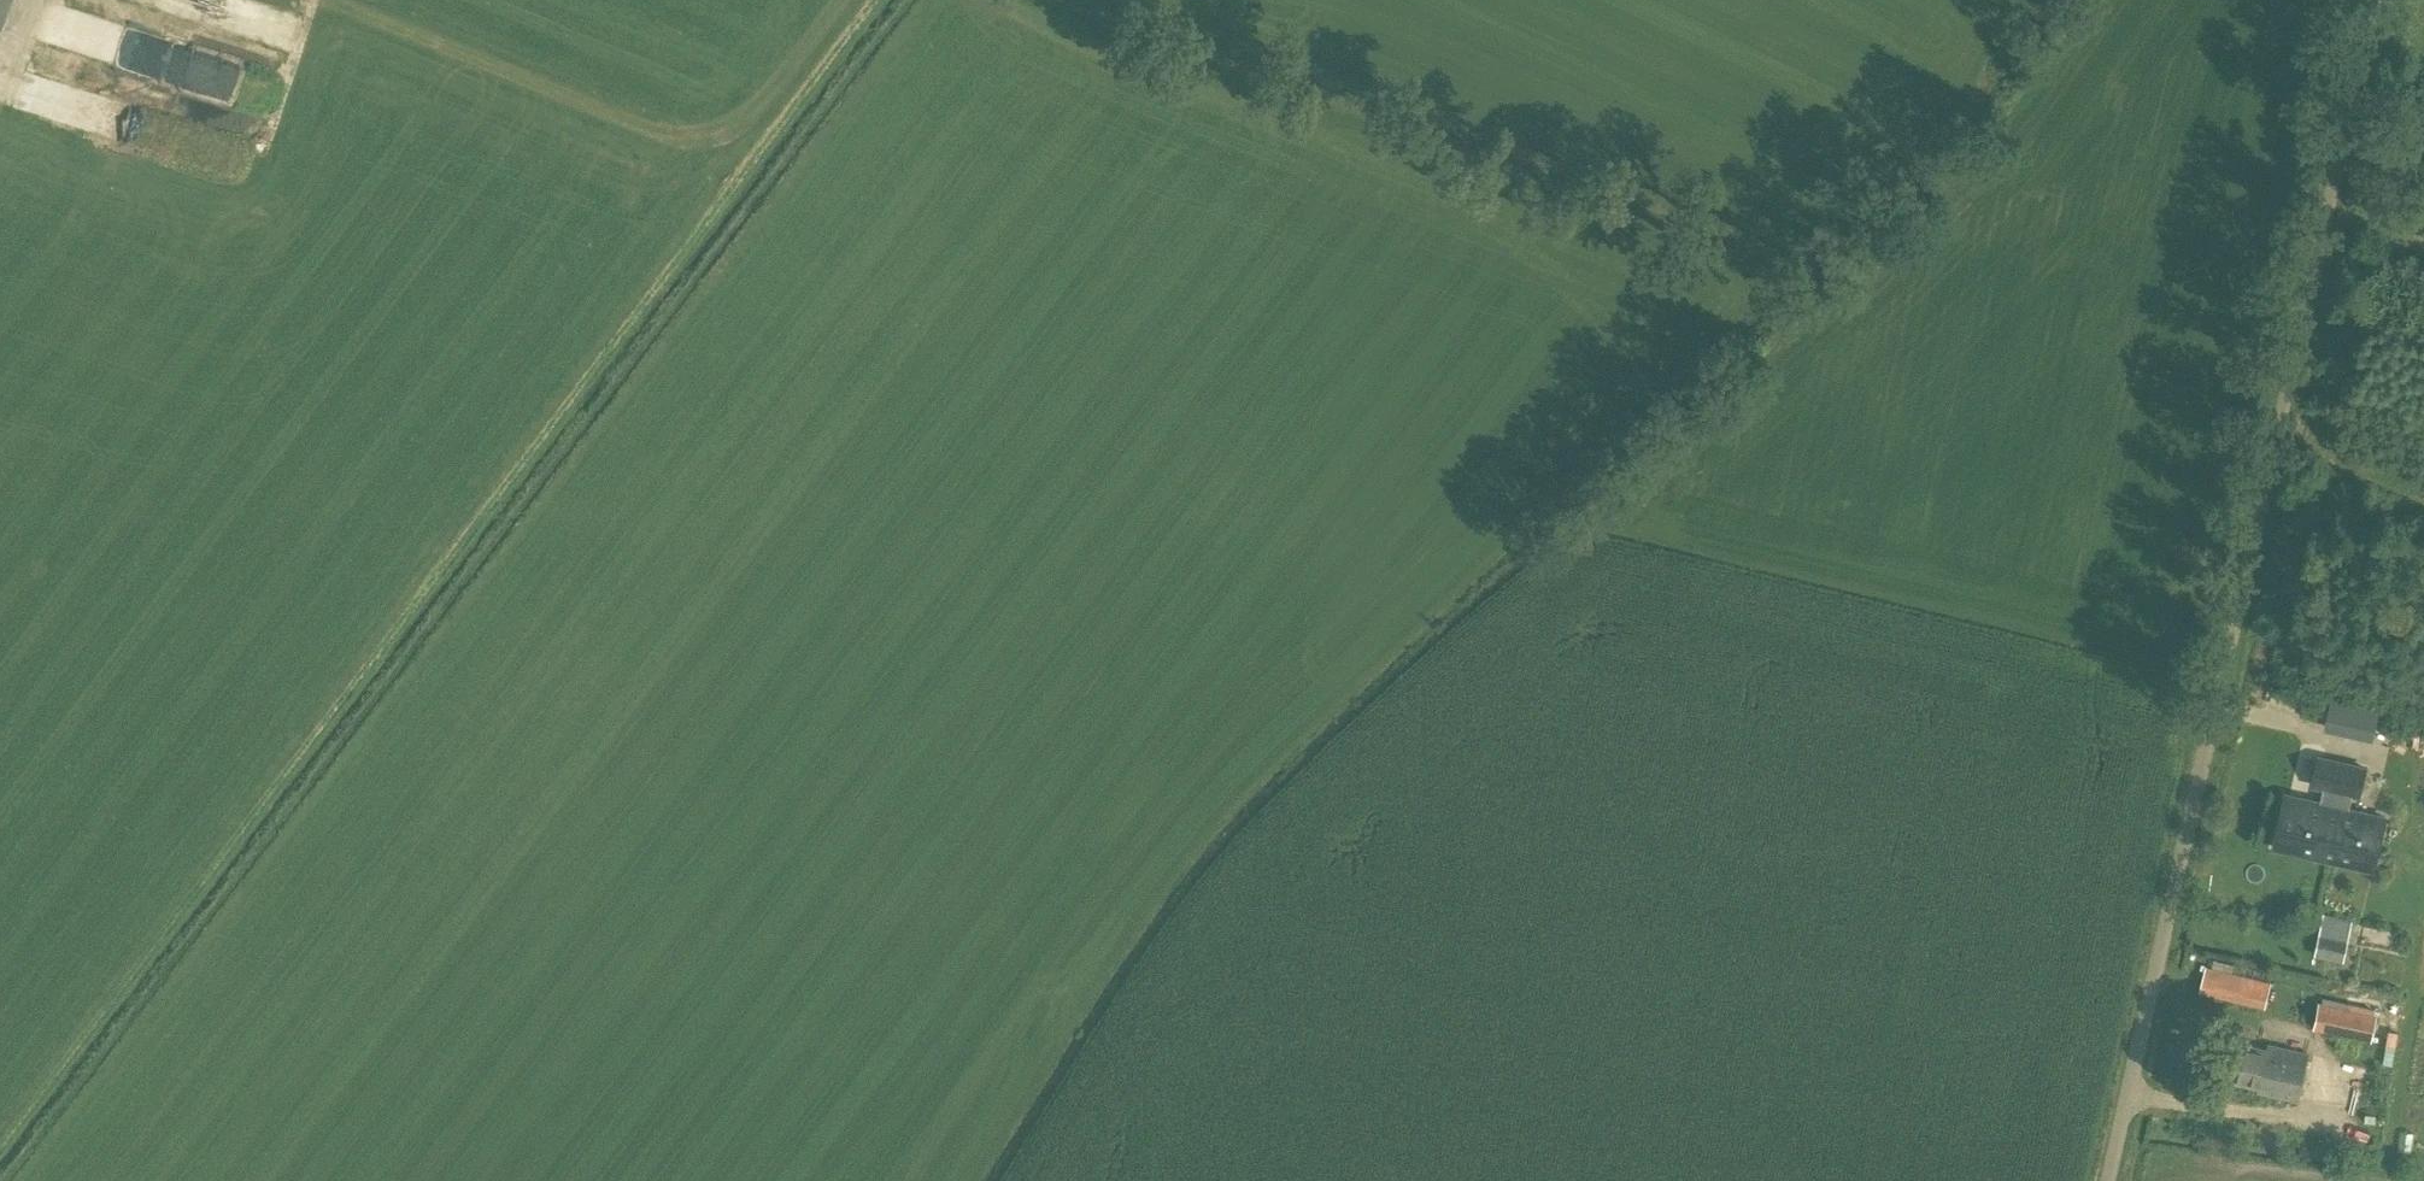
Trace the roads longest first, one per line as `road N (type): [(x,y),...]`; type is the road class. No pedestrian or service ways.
road 1 (unclassified): [(2114,1180),(2380,0)]

